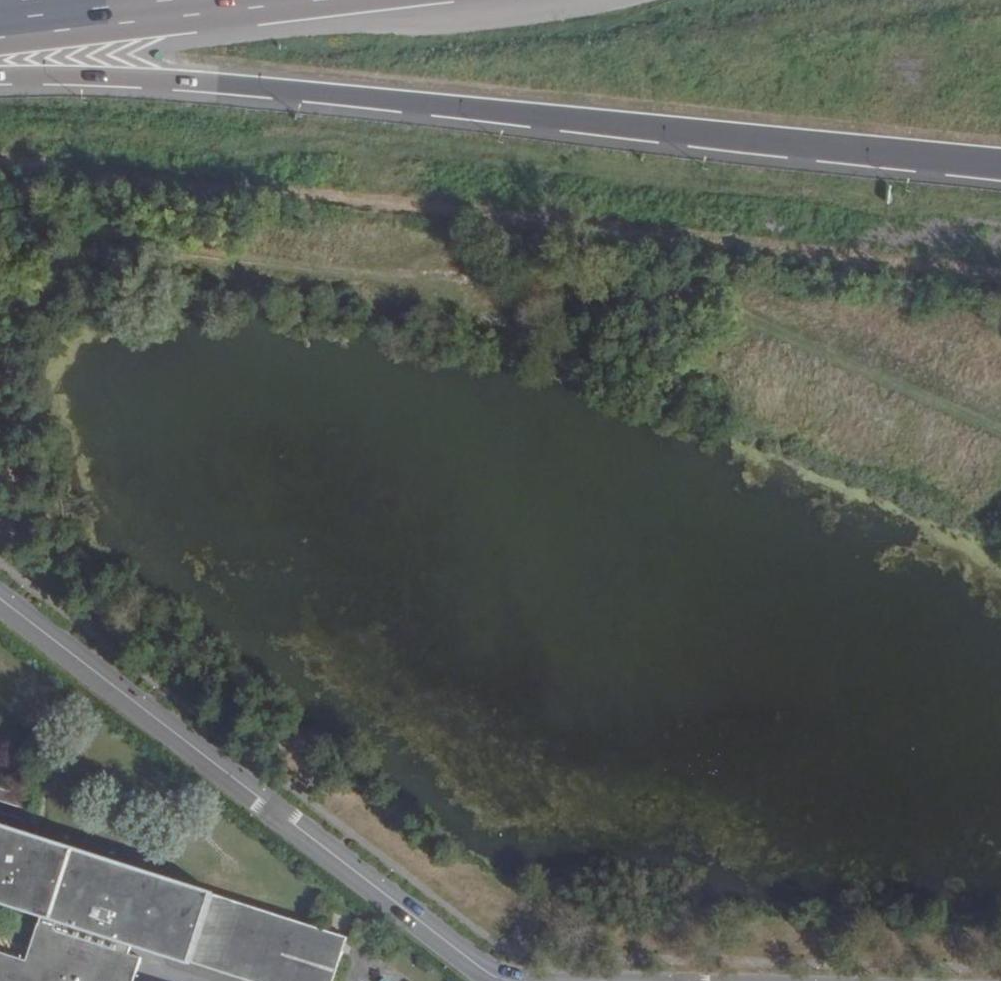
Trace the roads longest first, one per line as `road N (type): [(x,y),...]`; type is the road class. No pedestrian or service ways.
road 1 (motorway): [(0,80),(147,81),(1000,165)]
road 2 (unclassified): [(0,597),(479,967),(518,980)]
road 3 (motorway): [(0,18),(139,0)]

